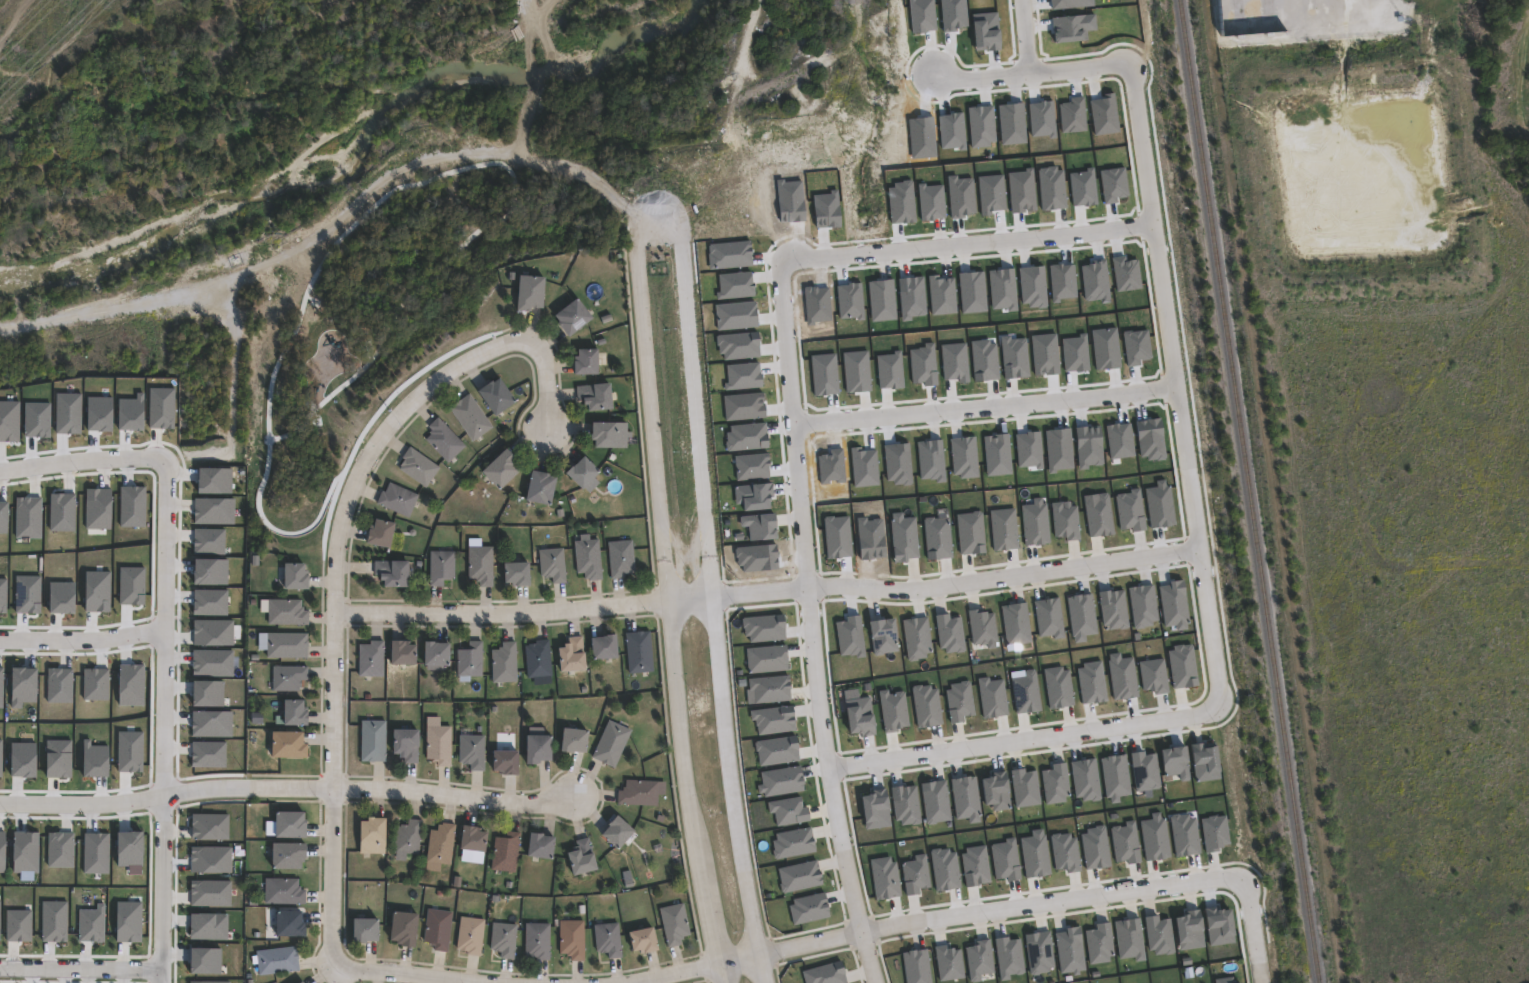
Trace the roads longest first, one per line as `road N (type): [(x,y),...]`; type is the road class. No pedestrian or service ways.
road 1 (residential): [(800,507),(782,273),(791,260),(1154,226),(1125,66),(969,80),(934,73)]
road 2 (residential): [(342,965),(332,946),(335,612),(350,496),(371,451),(425,387),(501,347),(539,351),(548,426)]
road 3 (residential): [(1234,876),(924,920),(635,982)]
road 4 (residential): [(0,799),(156,800),(250,788),(378,789),(516,805),(576,799)]
road 5 (residential): [(1199,549),(909,591),(806,586),(667,601)]
road 6 (residential): [(876,982),(827,767),(800,507)]
road 7 (residential): [(1217,705),(1190,717),(827,767)]
road 8 (residential): [(650,219),(637,247),(667,601)]
road 9 (tertiary): [(667,601),(695,855),(722,982)]
road 10 (residential): [(1176,386),(793,425)]
road 11 (tertiary): [(763,955),(731,781),(713,596)]
road 12 (residential): [(156,800),(162,453)]
road 13 (residential): [(335,612),(477,615),(667,601)]
road 14 (residential): [(1154,226),(1186,467)]
road 15 (residential): [(1186,467),(1220,677),(1217,705)]
road 16 (residential): [(156,800),(158,982)]
road 17 (residential): [(162,453),(0,471)]
road 18 (residential): [(159,631),(0,639)]
road 19 (residential): [(0,966),(158,968)]
road 20 (residential): [(465,982),(342,965)]

